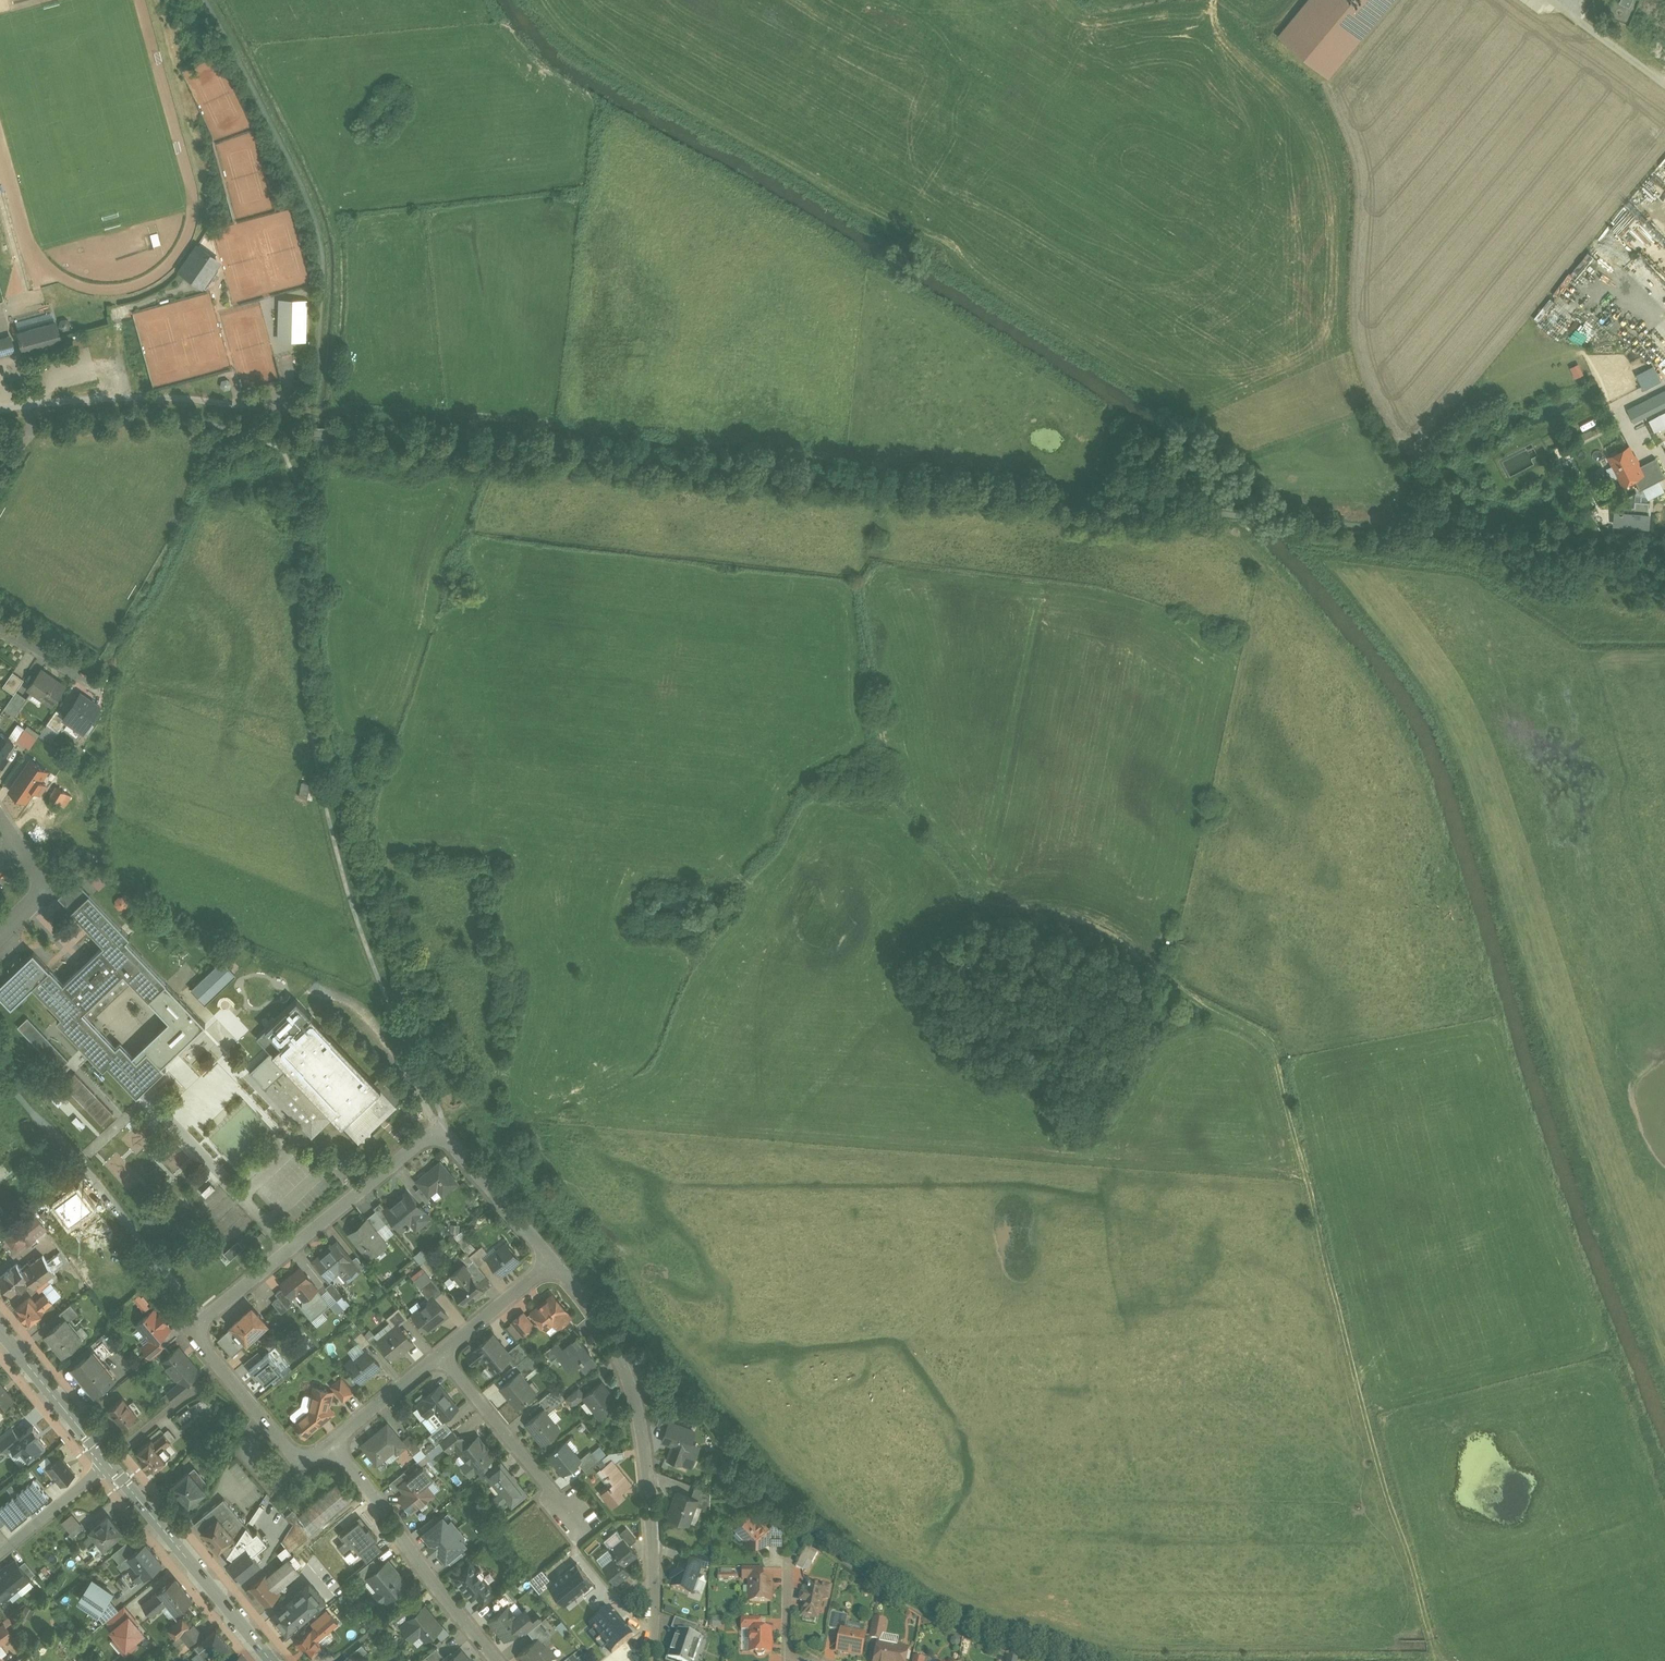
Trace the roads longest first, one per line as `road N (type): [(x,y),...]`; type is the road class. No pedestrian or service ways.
road 1 (track): [(1443,1660),(1340,1368),(1259,1050),(1191,1002),(1146,983)]
road 2 (residential): [(331,1444),(317,1455),(294,1452),(220,1368),(199,1325),(214,1303),(445,1126),(553,1260)]
road 3 (residential): [(553,1260),(614,1342),(638,1405),(650,1498),(649,1660)]
road 4 (track): [(303,410),(600,432)]
road 5 (residential): [(498,1660),(331,1444)]
road 6 (primary): [(109,1463),(271,1660)]
road 7 (residential): [(441,1356),(578,1521)]
road 8 (primary): [(0,1331),(109,1463)]
road 9 (residential): [(441,1356),(553,1260)]
road 10 (residential): [(109,1463),(0,1554)]
road 11 (residential): [(331,1444),(441,1356)]
road 12 (residential): [(0,935),(41,889),(15,838)]

